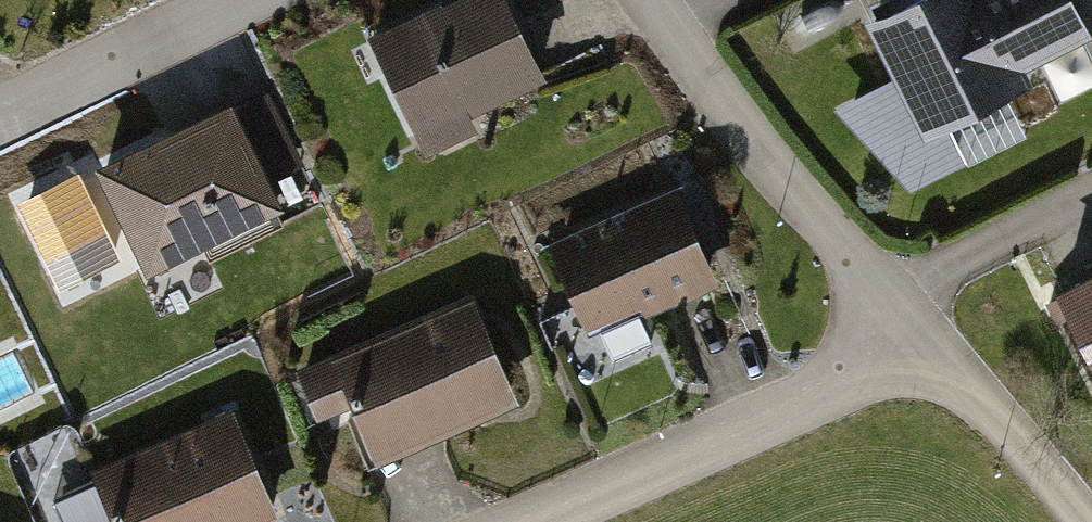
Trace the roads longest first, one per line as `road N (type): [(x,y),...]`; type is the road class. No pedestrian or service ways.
road 1 (residential): [(632,0),(921,355)]
road 2 (residential): [(543,521),(921,355)]
road 3 (residential): [(0,123),(244,0)]
road 4 (residential): [(921,355),(1078,521)]

